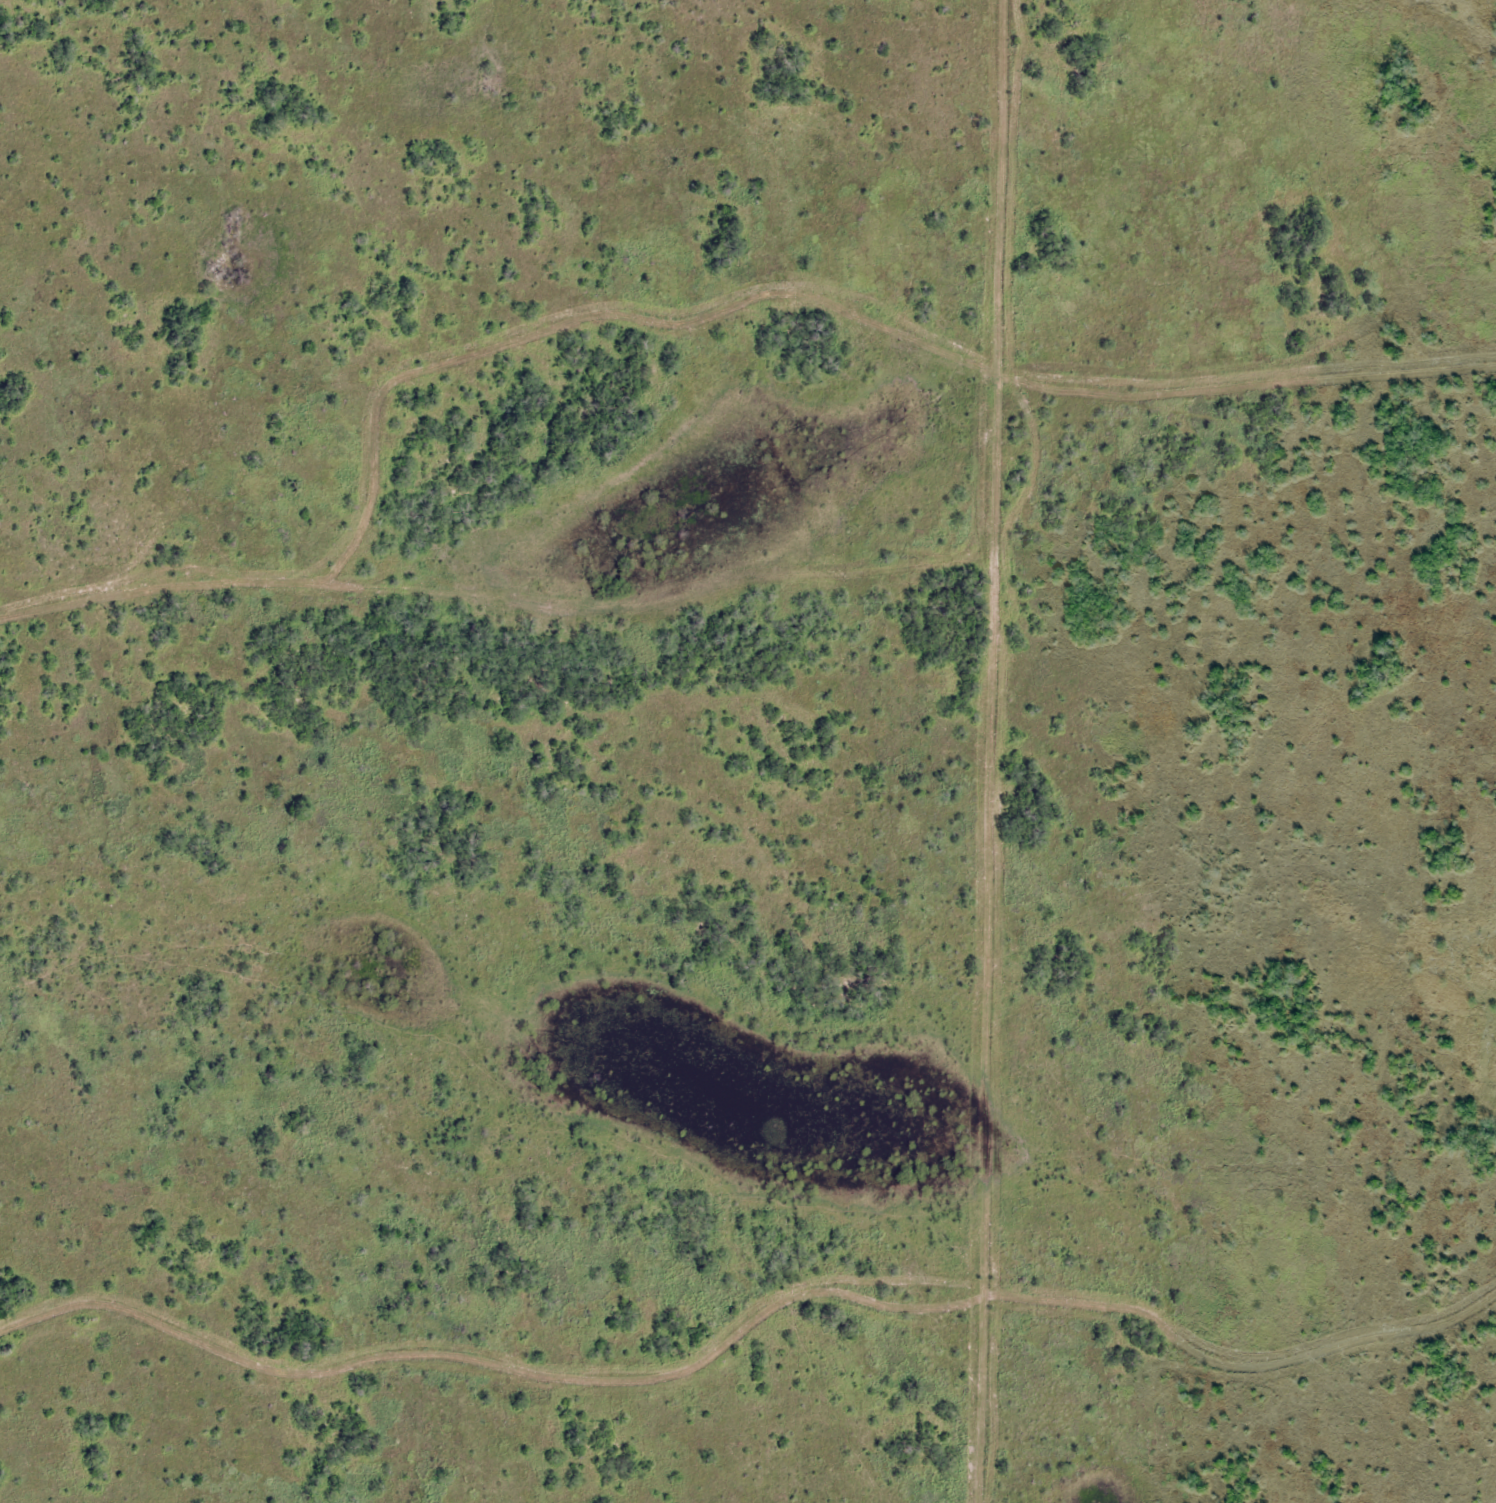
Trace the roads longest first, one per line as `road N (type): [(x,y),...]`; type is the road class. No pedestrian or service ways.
road 1 (residential): [(966,0),(934,1502)]

